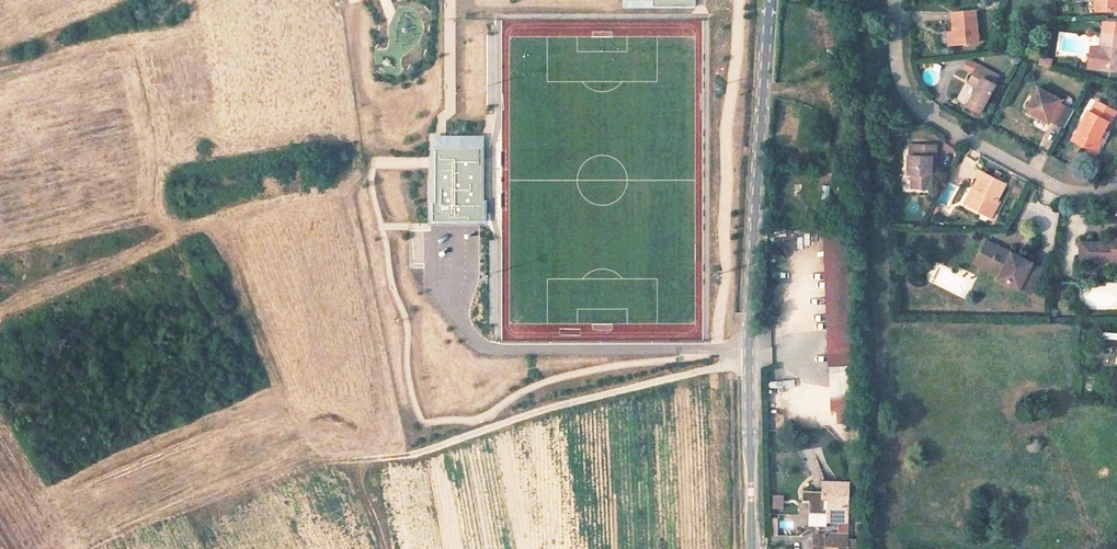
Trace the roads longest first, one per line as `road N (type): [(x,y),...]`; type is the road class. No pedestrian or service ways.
road 1 (tertiary): [(766,0),(746,363),(750,548)]

